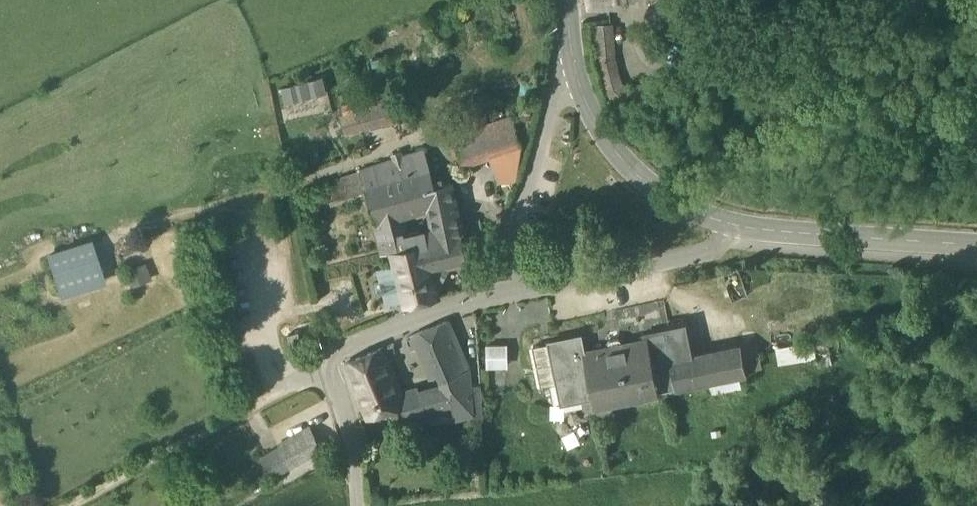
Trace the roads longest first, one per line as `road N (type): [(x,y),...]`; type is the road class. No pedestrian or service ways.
road 1 (residential): [(359,505),(334,357),(495,296)]
road 2 (residential): [(495,296),(715,249),(743,227)]
road 3 (residential): [(576,71),(561,81),(495,296)]
road 4 (secondary): [(743,227),(695,214),(636,175),(592,118),(576,71)]
road 5 (secondary): [(976,244),(743,227)]
road 6 (track): [(231,417),(66,505)]

